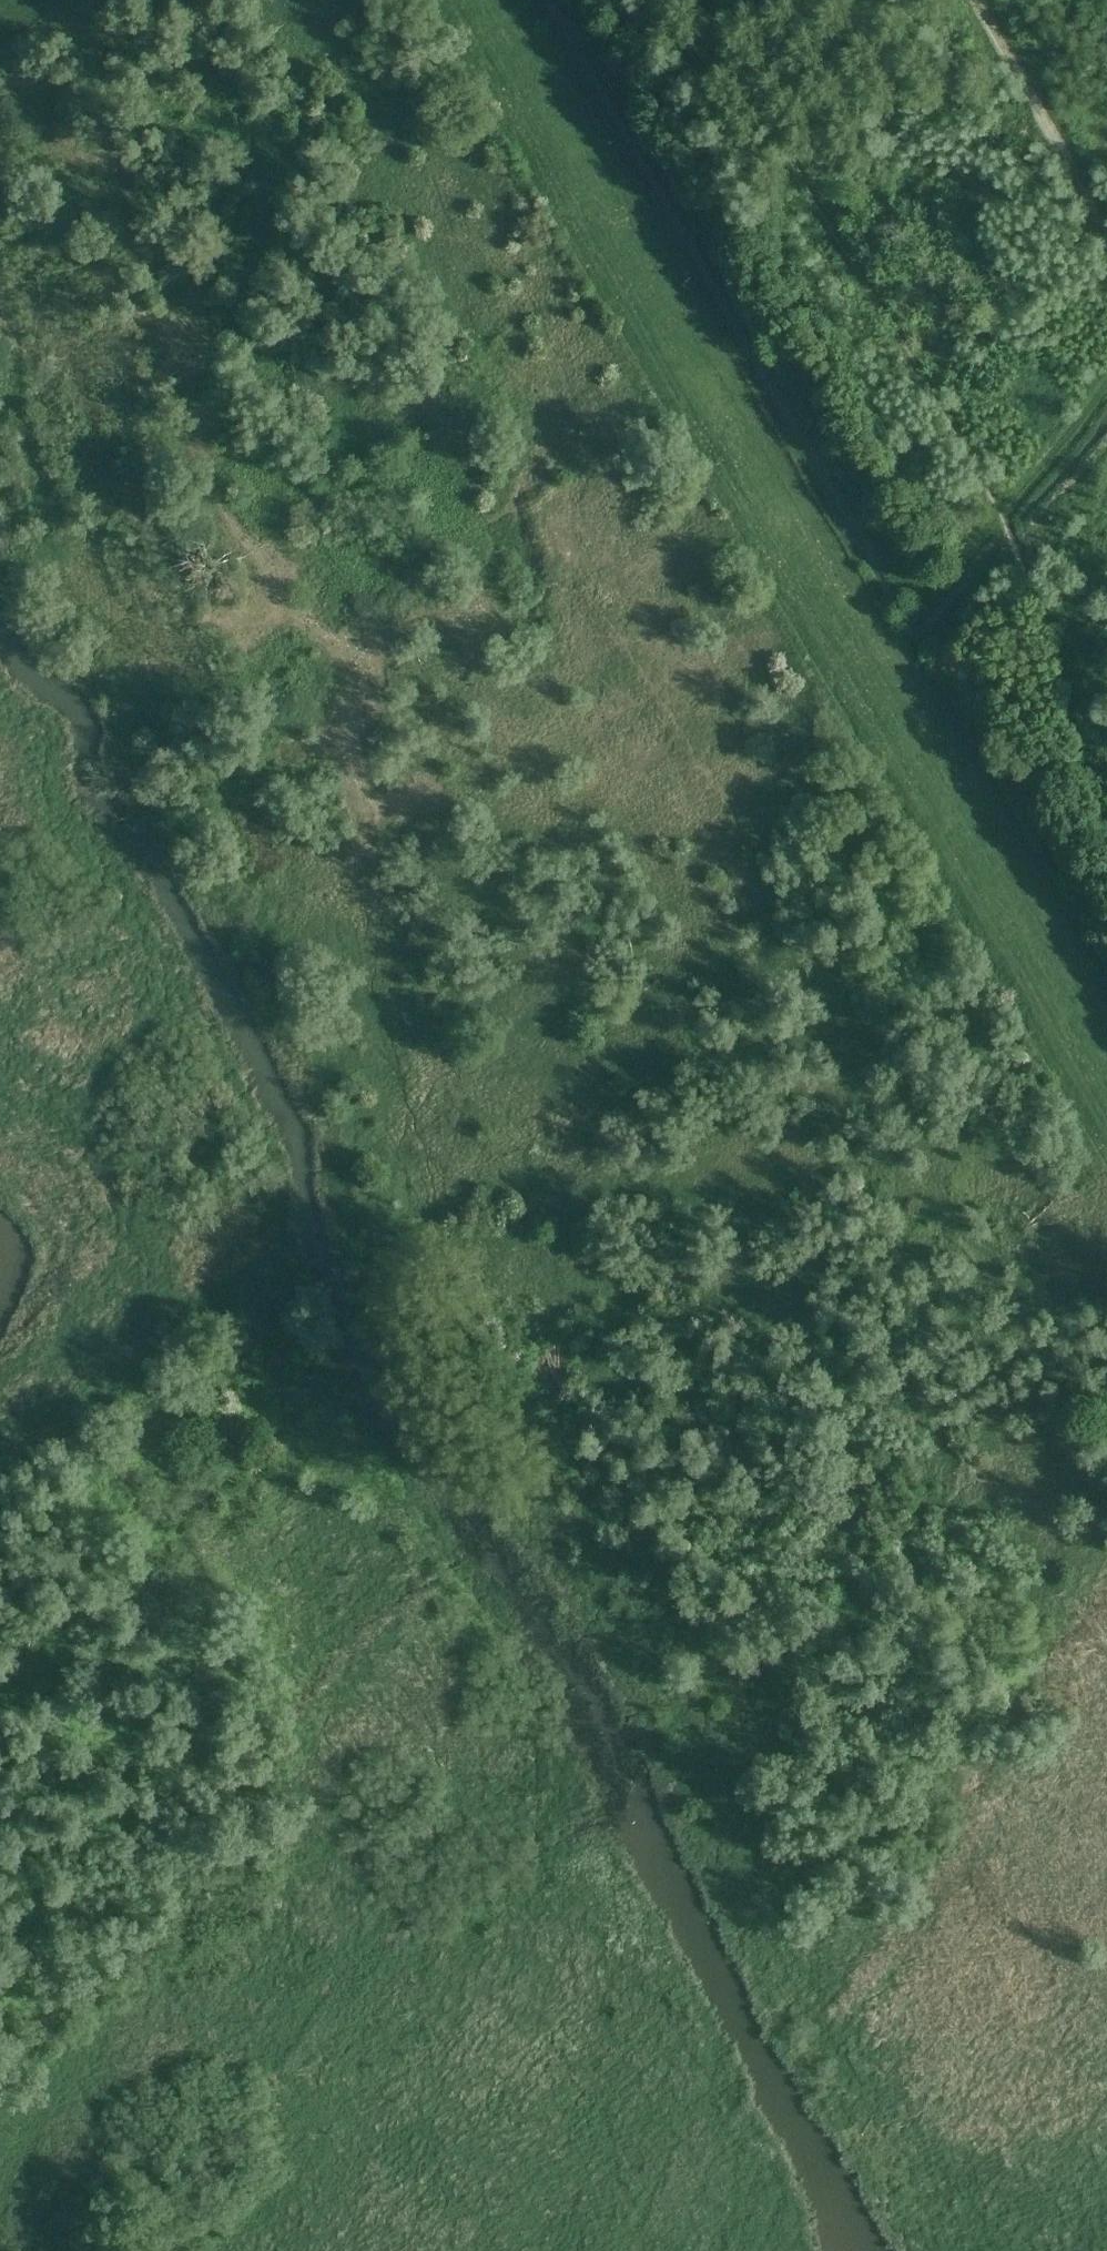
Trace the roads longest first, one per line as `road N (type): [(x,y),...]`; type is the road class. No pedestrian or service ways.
road 1 (track): [(1106,232),(976,0)]

